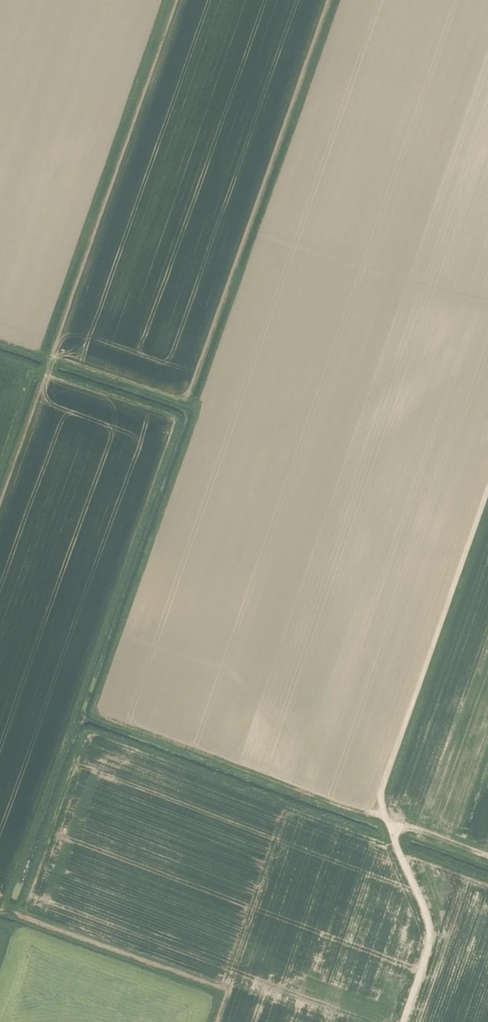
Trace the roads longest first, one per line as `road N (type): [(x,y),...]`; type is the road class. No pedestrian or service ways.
road 1 (track): [(487,486),(381,792),(428,923),(427,953),(403,1021)]

